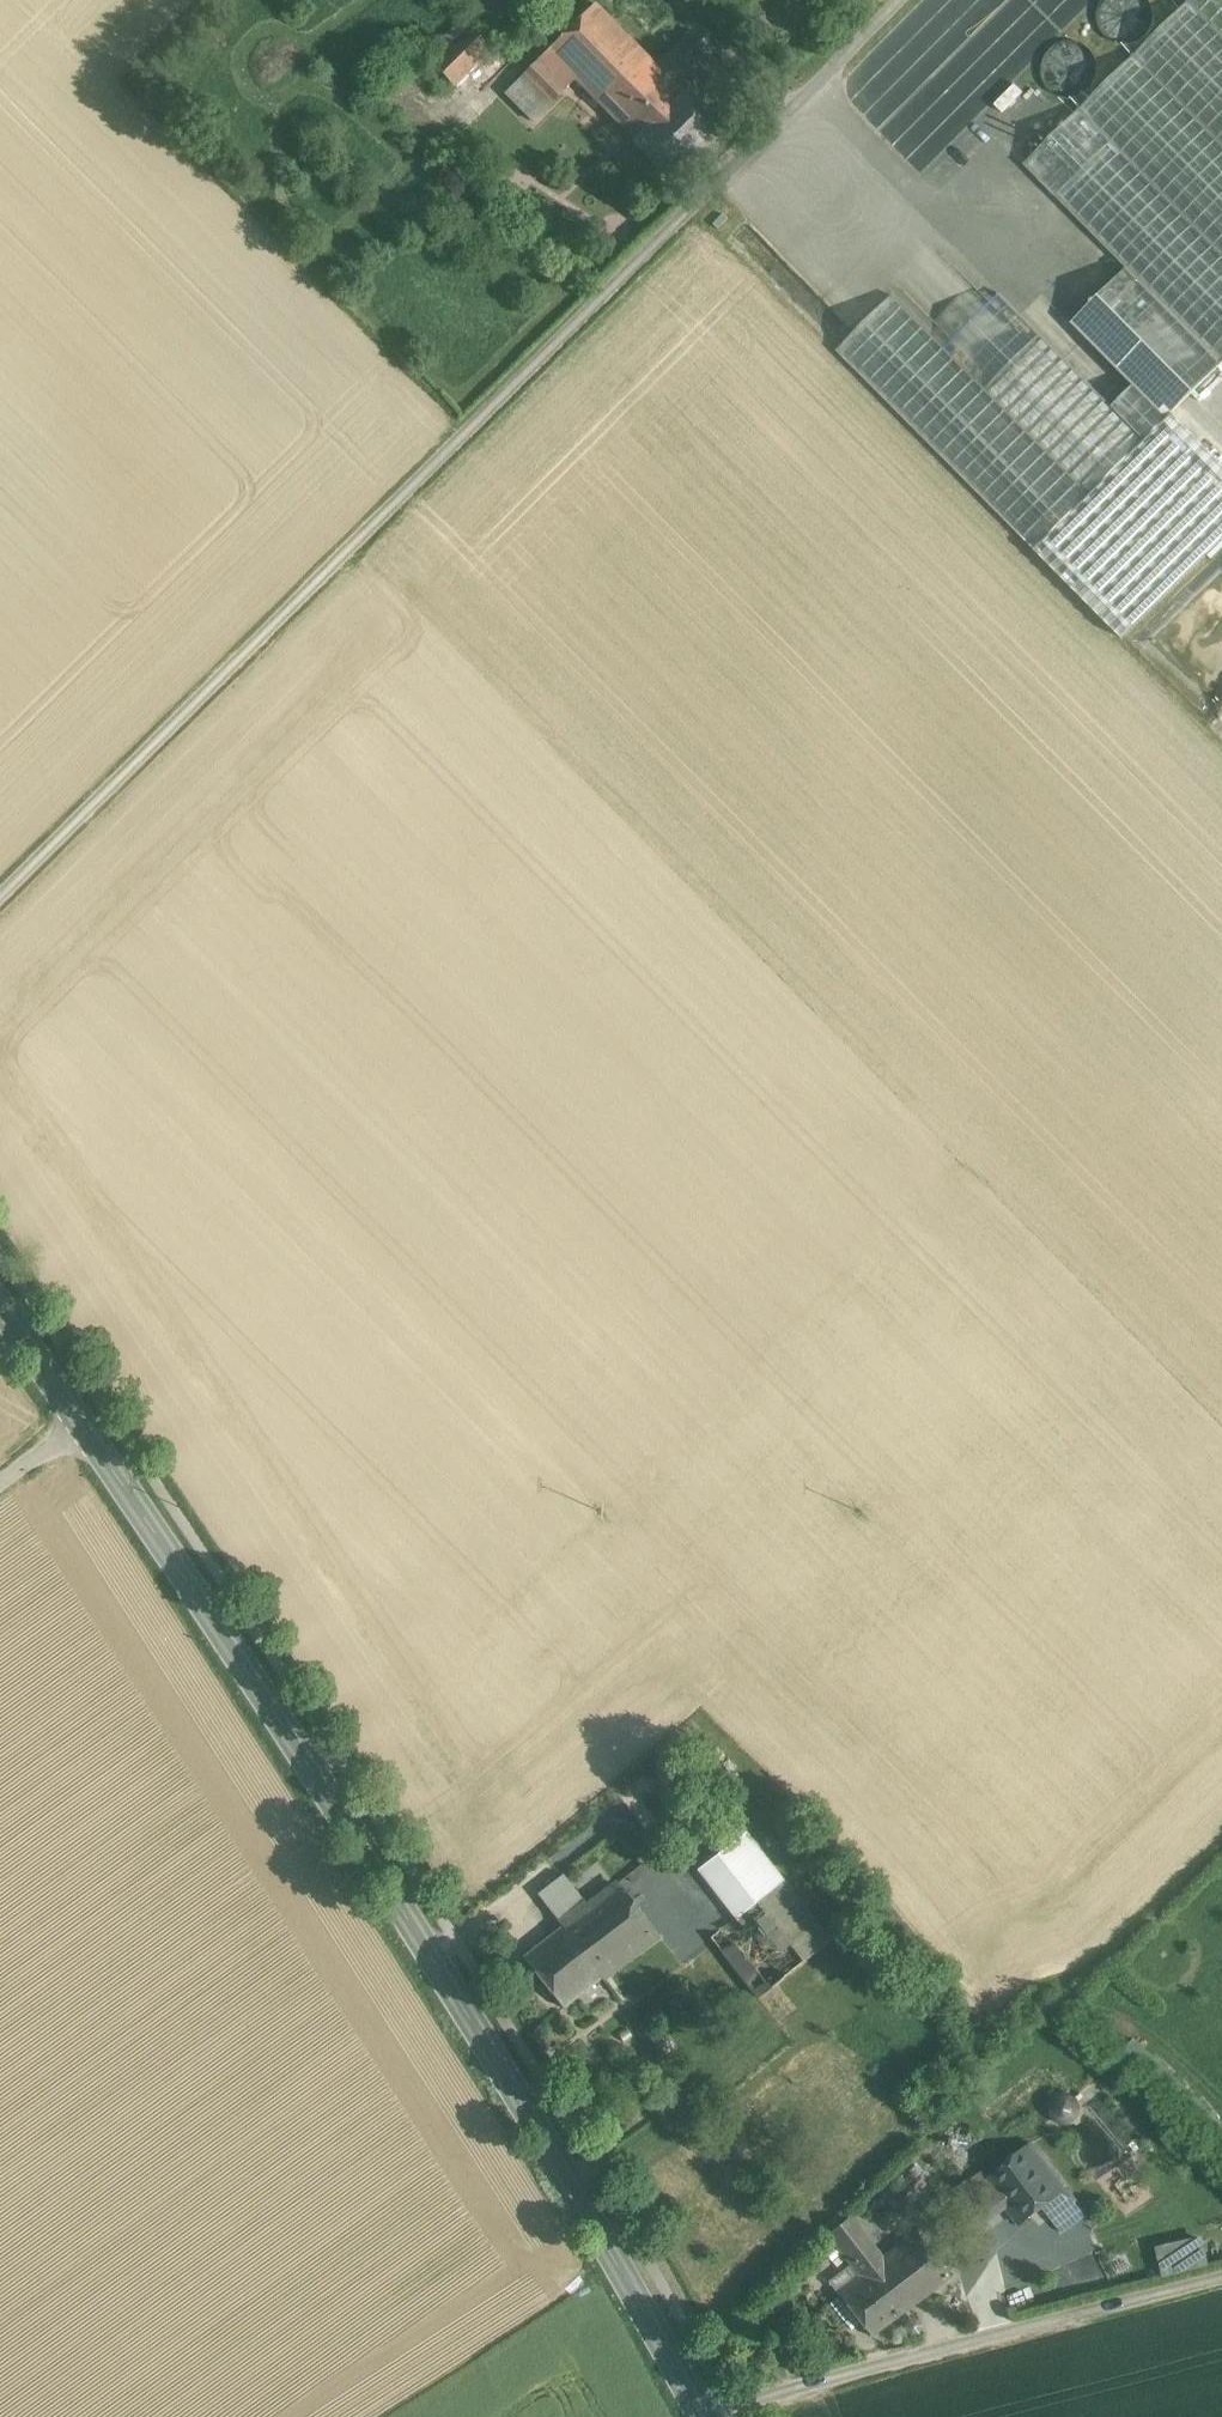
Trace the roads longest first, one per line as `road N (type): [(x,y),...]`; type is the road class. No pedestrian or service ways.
road 1 (track): [(0,889),(890,0)]
road 2 (secondary): [(703,2416),(481,2039),(89,1421)]
road 3 (unclassified): [(738,2400),(1221,2274)]
road 4 (track): [(807,83),(931,206),(1024,235),(1074,279)]
road 5 (secondary): [(89,1421),(0,1284)]
road 6 (track): [(997,2332),(982,2282),(987,2265),(1013,2246),(1030,2245)]

